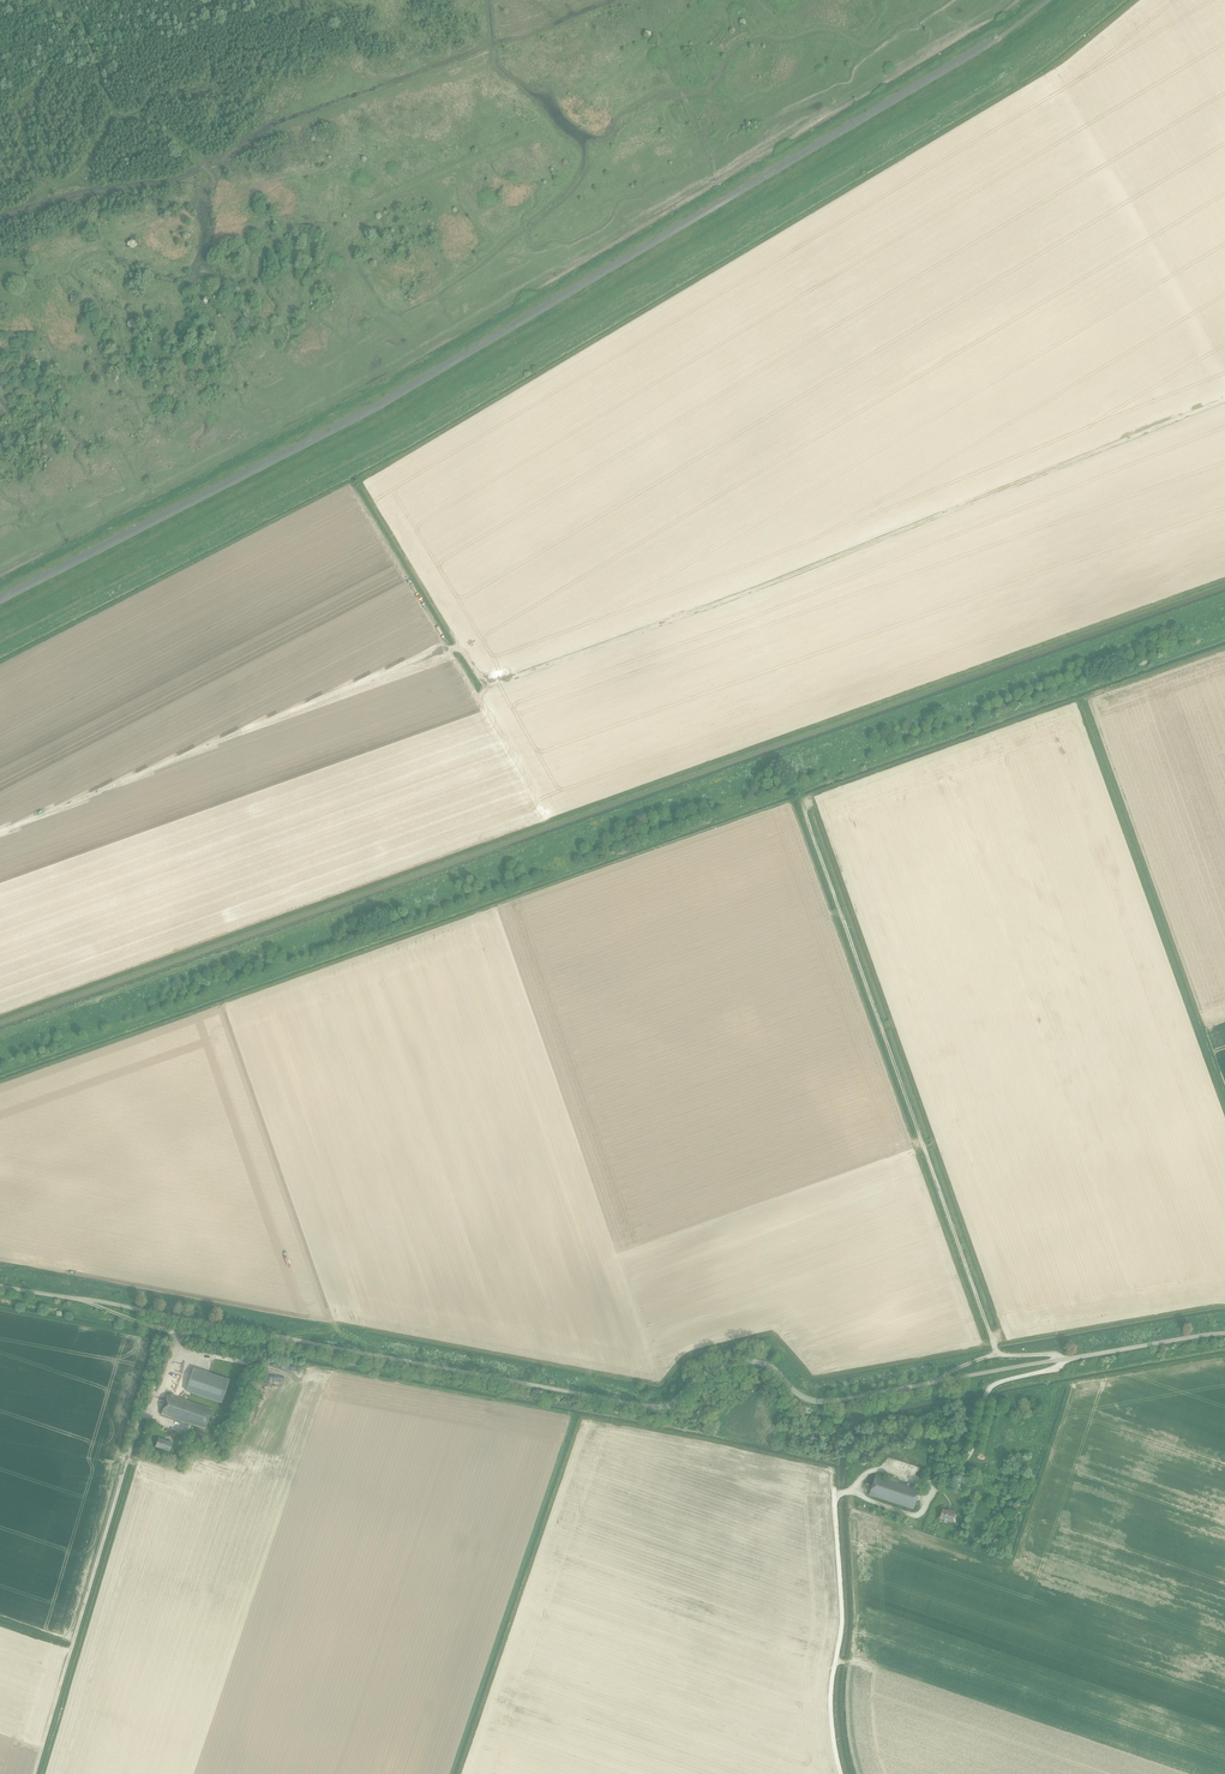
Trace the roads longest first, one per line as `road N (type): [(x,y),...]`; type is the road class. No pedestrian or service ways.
road 1 (unclassified): [(1224,1333),(828,1402),(801,1397),(773,1368),(749,1361),(705,1373),(659,1408),(0,1286)]
road 2 (track): [(997,1352),(1062,1361),(991,1388),(971,1454),(935,1487),(920,1516),(849,1491),(836,1497),(842,1630),(832,1740),(843,1773)]
road 3 (track): [(940,1381),(997,1352),(802,801)]

